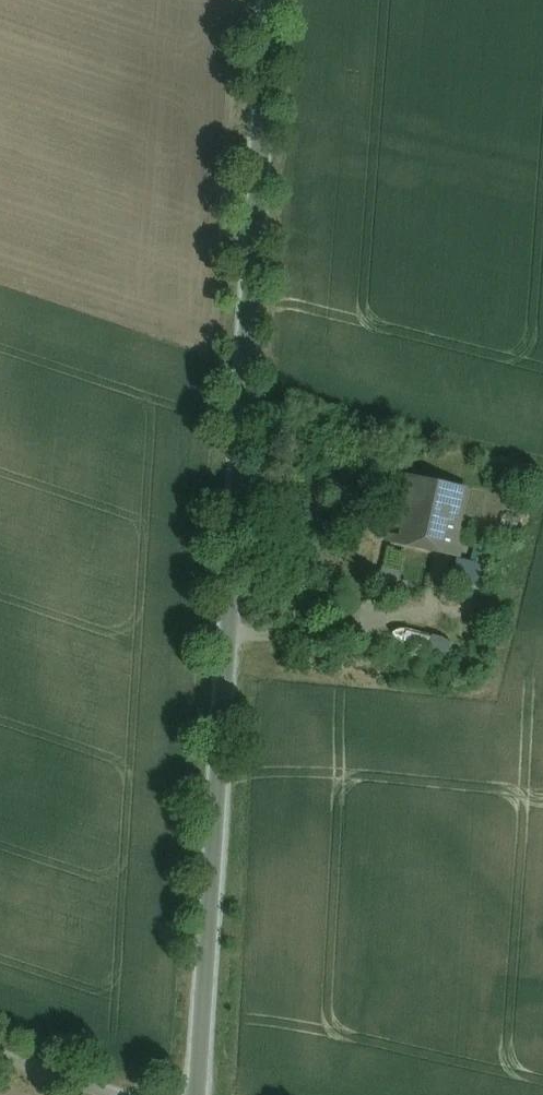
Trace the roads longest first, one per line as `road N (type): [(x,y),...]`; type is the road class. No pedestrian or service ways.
road 1 (unclassified): [(197,1094),(267,0)]
road 2 (unclassified): [(0,1056),(116,1094)]

